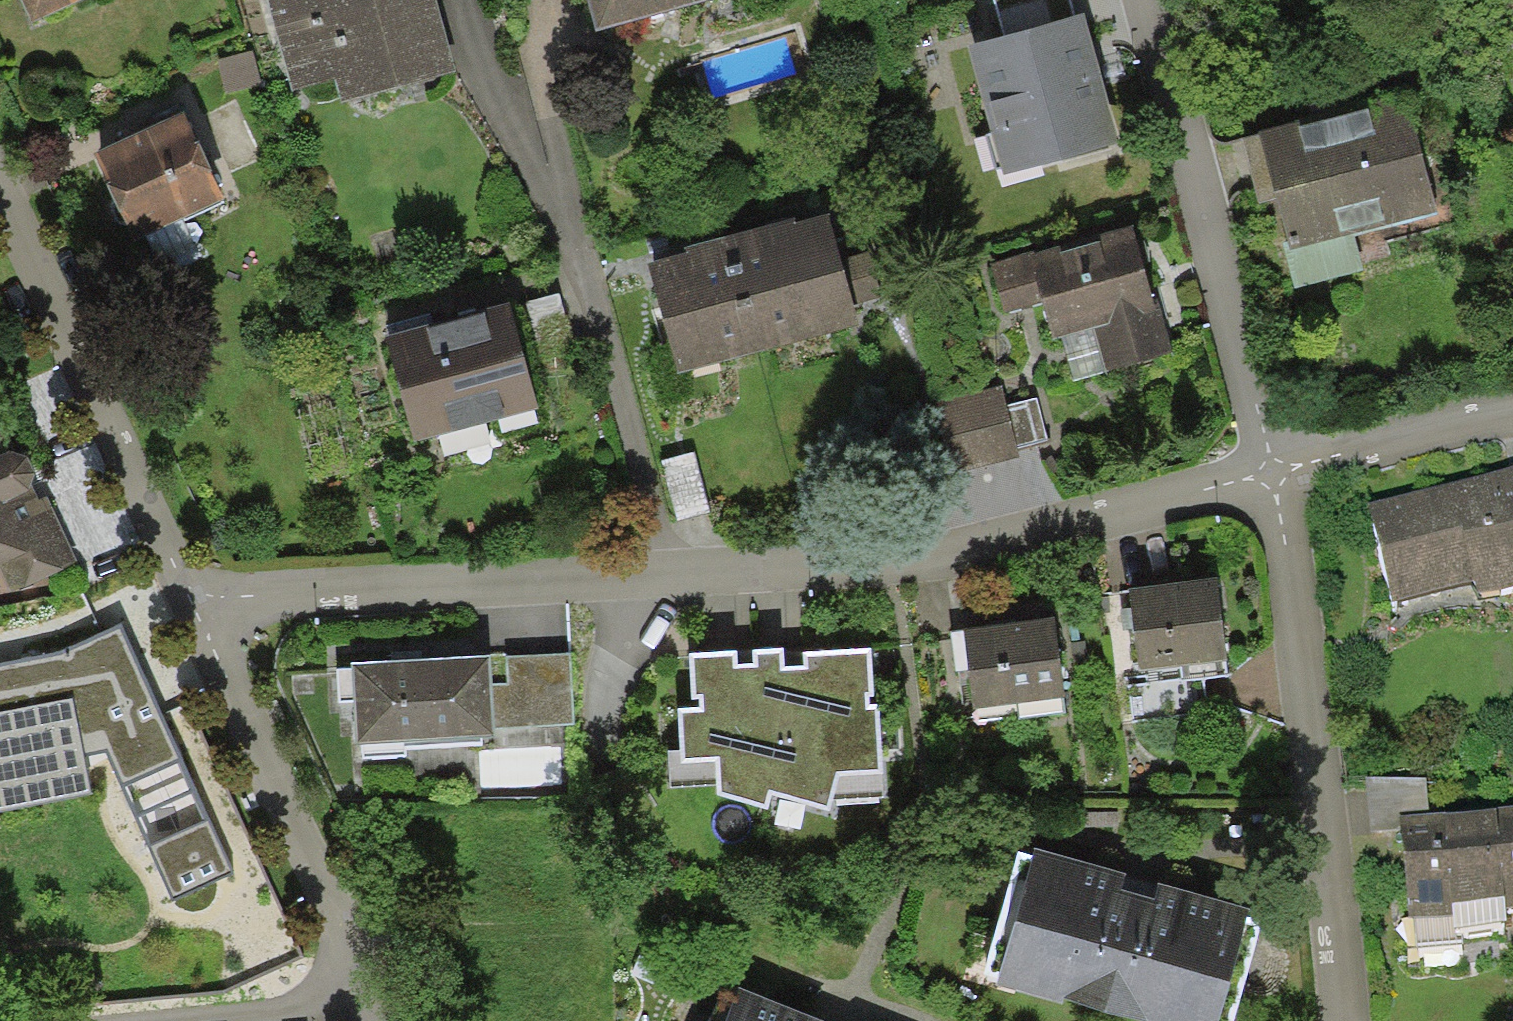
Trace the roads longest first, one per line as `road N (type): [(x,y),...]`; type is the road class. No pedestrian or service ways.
road 1 (residential): [(204,571),(674,581),(1277,474)]
road 2 (residential): [(1277,474),(1349,1020)]
road 3 (residential): [(1149,0),(1277,474)]
road 4 (residential): [(359,1020),(301,754),(204,571)]
road 5 (residential): [(204,571),(0,158)]
road 6 (residential): [(1277,474),(1512,417)]

